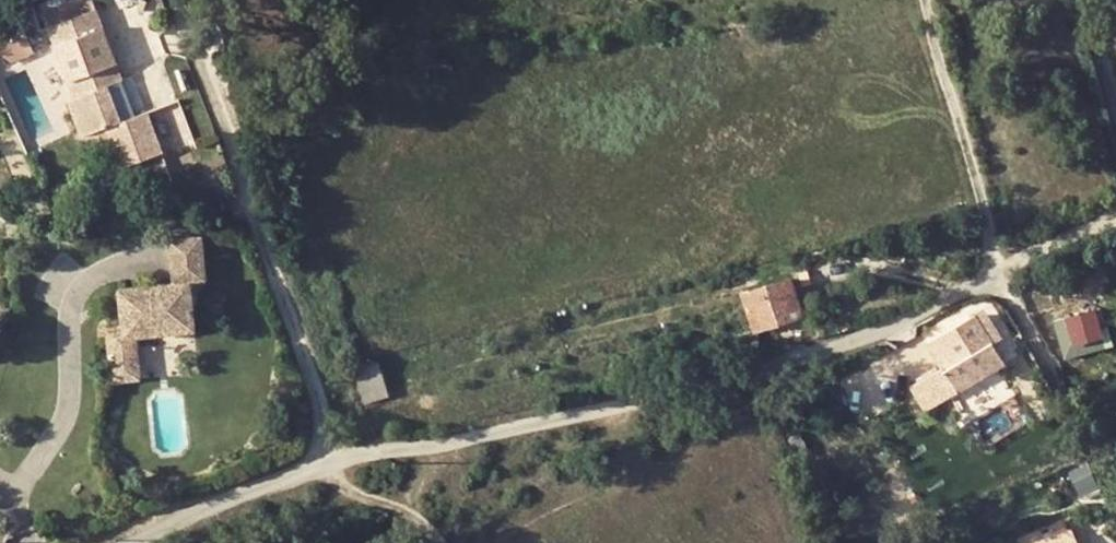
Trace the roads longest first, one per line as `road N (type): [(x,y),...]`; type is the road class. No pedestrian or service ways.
road 1 (unclassified): [(110,542),(329,458),(542,425),(1032,282)]

